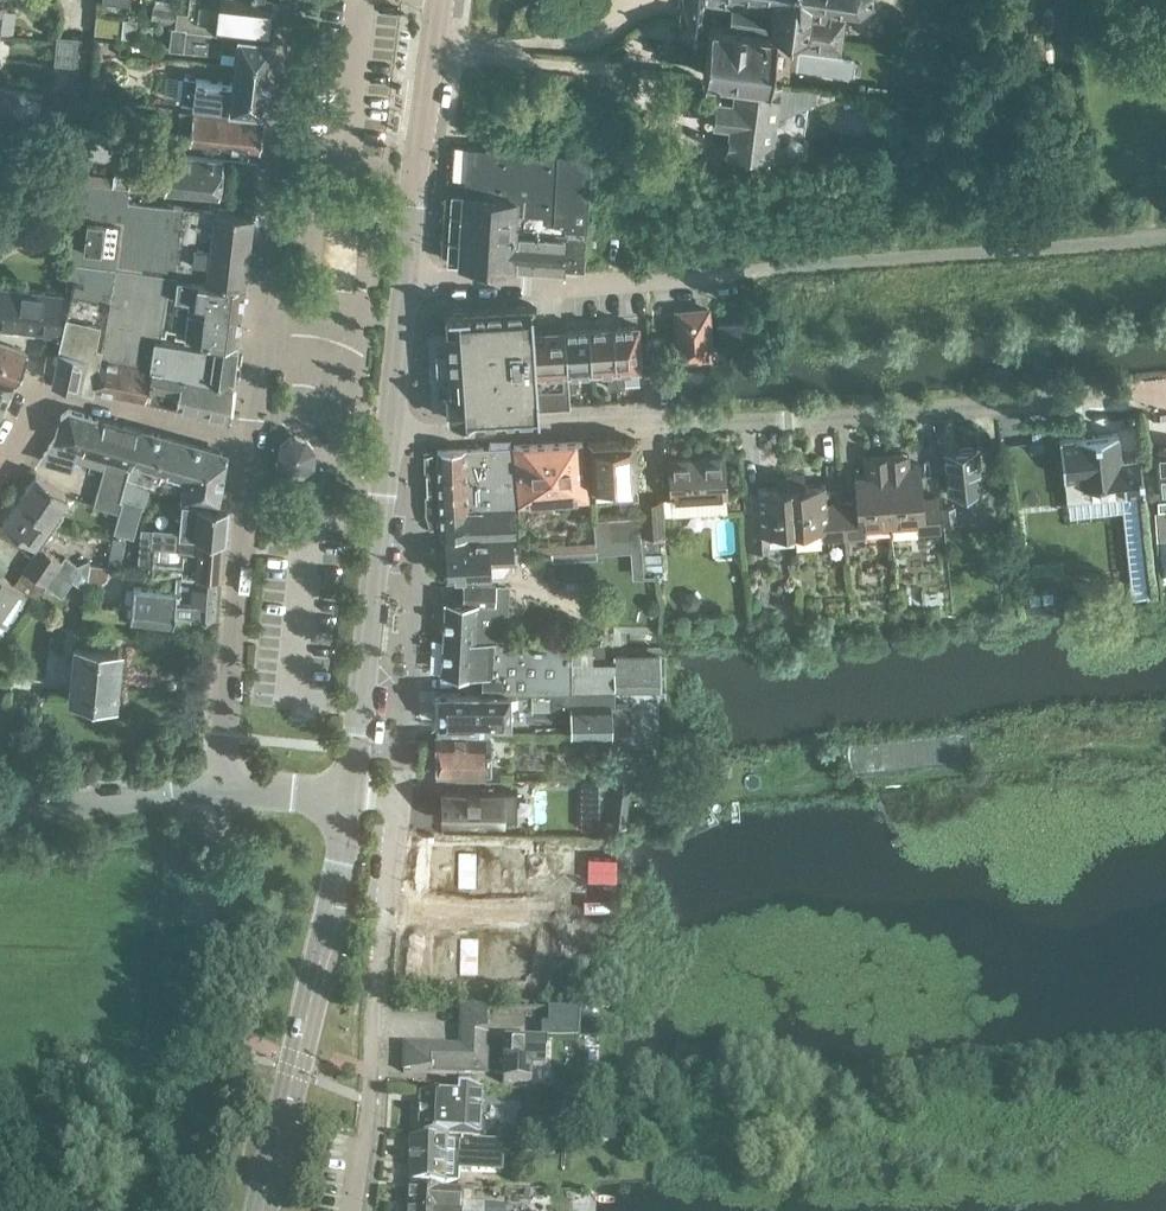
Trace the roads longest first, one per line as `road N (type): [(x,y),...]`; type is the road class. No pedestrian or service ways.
road 1 (residential): [(392,434),(1165,395)]
road 2 (unclassified): [(407,282),(703,279),(810,262),(1165,238)]
road 3 (secondary): [(260,1210),(352,798)]
road 4 (secondary): [(352,798),(392,434)]
road 5 (unclassified): [(223,785),(247,439)]
road 6 (residential): [(0,465),(44,392),(247,439)]
road 7 (secondary): [(407,282),(442,0)]
road 8 (residential): [(375,998),(398,802),(352,798)]
road 9 (unclassified): [(0,811),(223,785)]
road 10 (residential): [(354,1210),(374,1017)]
road 11 (residential): [(272,192),(297,0)]
road 12 (secondary): [(392,434),(407,282)]
road 13 (unclassified): [(223,785),(352,798)]

